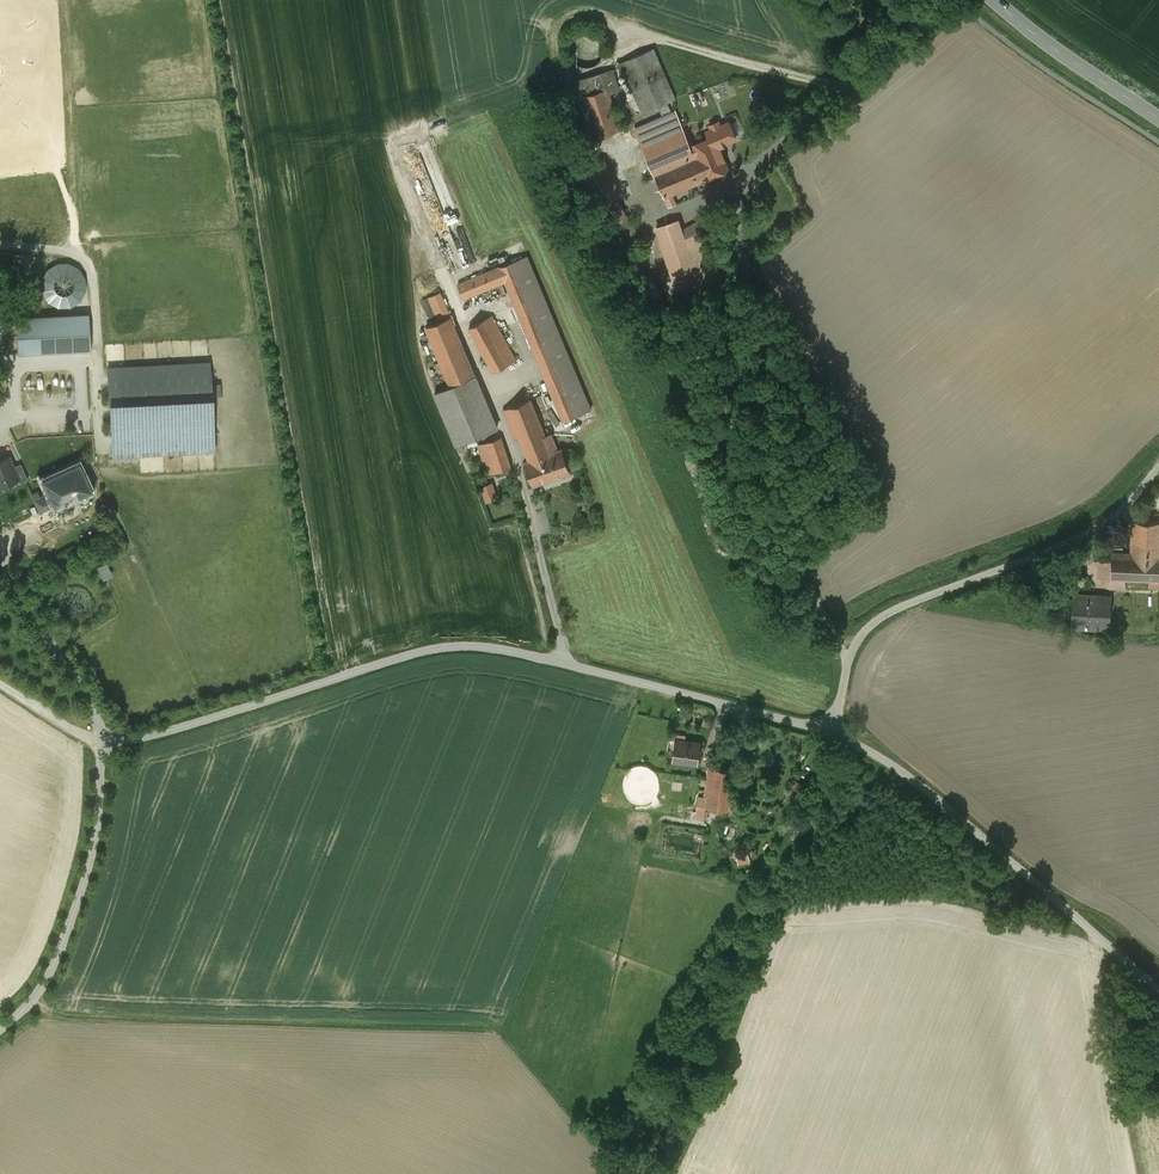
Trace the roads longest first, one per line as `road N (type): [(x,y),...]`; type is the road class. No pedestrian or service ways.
road 1 (unclassified): [(832,733),(464,646),(411,654),(169,731),(103,741)]
road 2 (unclassified): [(1158,465),(1126,508),(1095,529),(872,623),(848,657),(832,733)]
road 3 (unclassified): [(1158,988),(931,792),(832,733)]
road 4 (unclassified): [(103,741),(96,835),(64,940),(36,996),(0,1029)]
road 5 (tertiary): [(1158,118),(993,0)]
road 6 (unclassified): [(103,741),(81,685),(0,577)]

